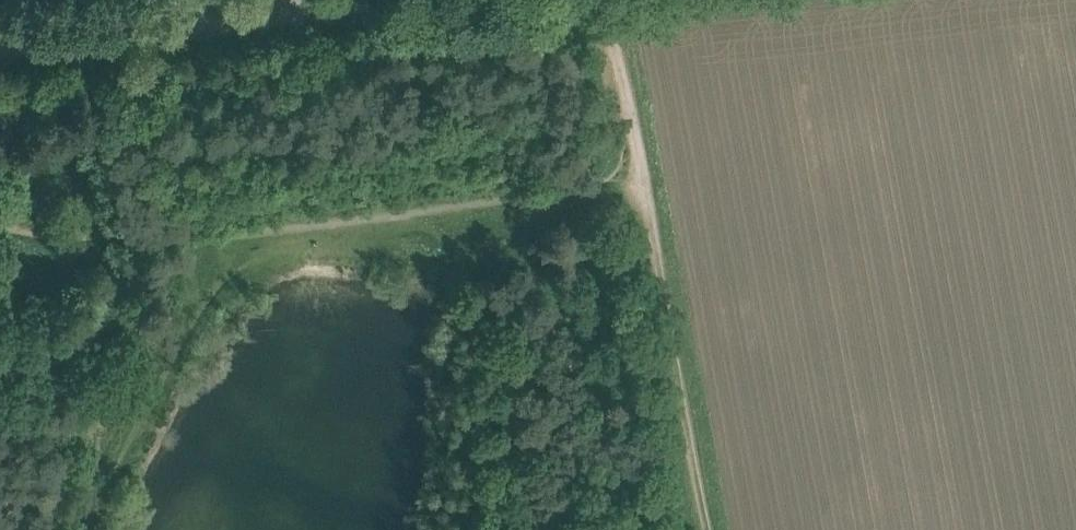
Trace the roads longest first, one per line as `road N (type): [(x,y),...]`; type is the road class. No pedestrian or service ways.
road 1 (track): [(705,529),(647,183)]
road 2 (unclassified): [(0,51),(317,13)]
road 3 (track): [(647,183),(605,0)]

